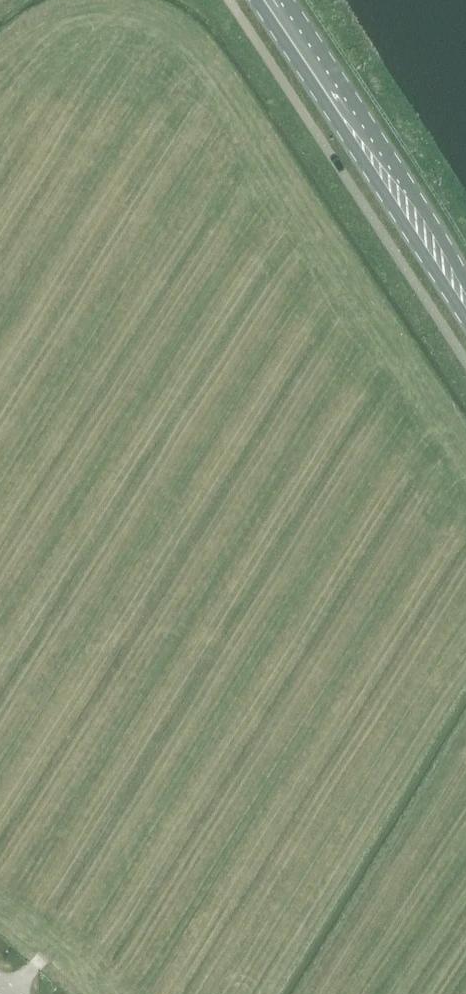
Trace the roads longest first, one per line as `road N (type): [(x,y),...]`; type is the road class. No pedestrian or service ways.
road 1 (primary): [(465,303),(271,0)]
road 2 (track): [(12,993),(42,957),(48,934),(0,900)]

